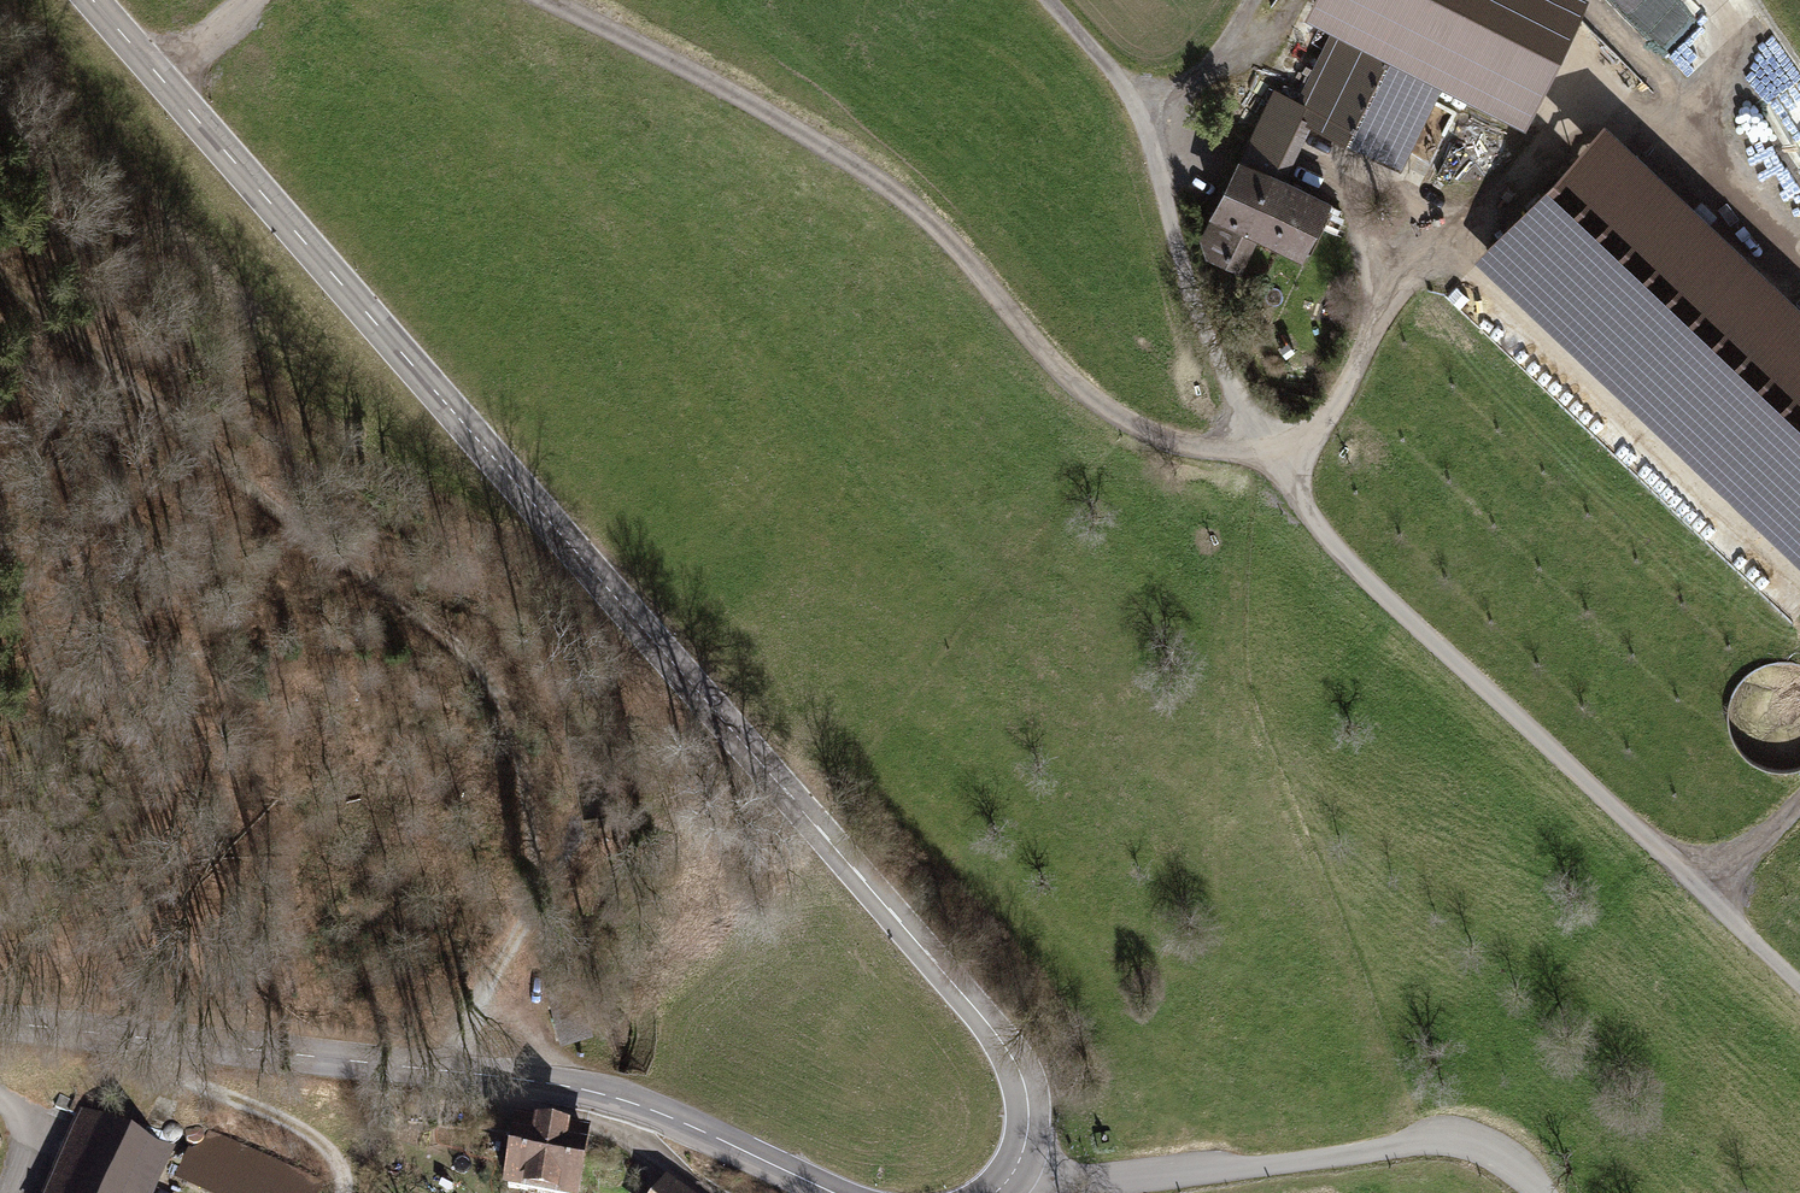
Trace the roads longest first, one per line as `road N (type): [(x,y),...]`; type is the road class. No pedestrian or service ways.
road 1 (secondary): [(1010,1175),(1028,1132),(1027,1096),(985,1020),(92,0)]
road 2 (residential): [(1799,988),(1340,553),(1291,492),(1258,446),(1198,305),(1141,108),(1050,0)]
road 3 (track): [(0,301),(273,496),(478,659),(526,767),(533,902),(499,1071)]
road 4 (secondary): [(0,1019),(499,1071),(631,1103),(834,1192)]
road 5 (track): [(551,0),(843,156),(904,198),(944,233),(1055,364),(1110,410),(1189,444),(1258,446)]
road 6 (unclassified): [(1010,1175),(1122,1182),(1455,1145),(1503,1162),(1543,1192)]
road 7 (track): [(1141,108),(1200,70),(1251,0)]
road 8 (track): [(0,1100),(36,1116),(6,1192)]

